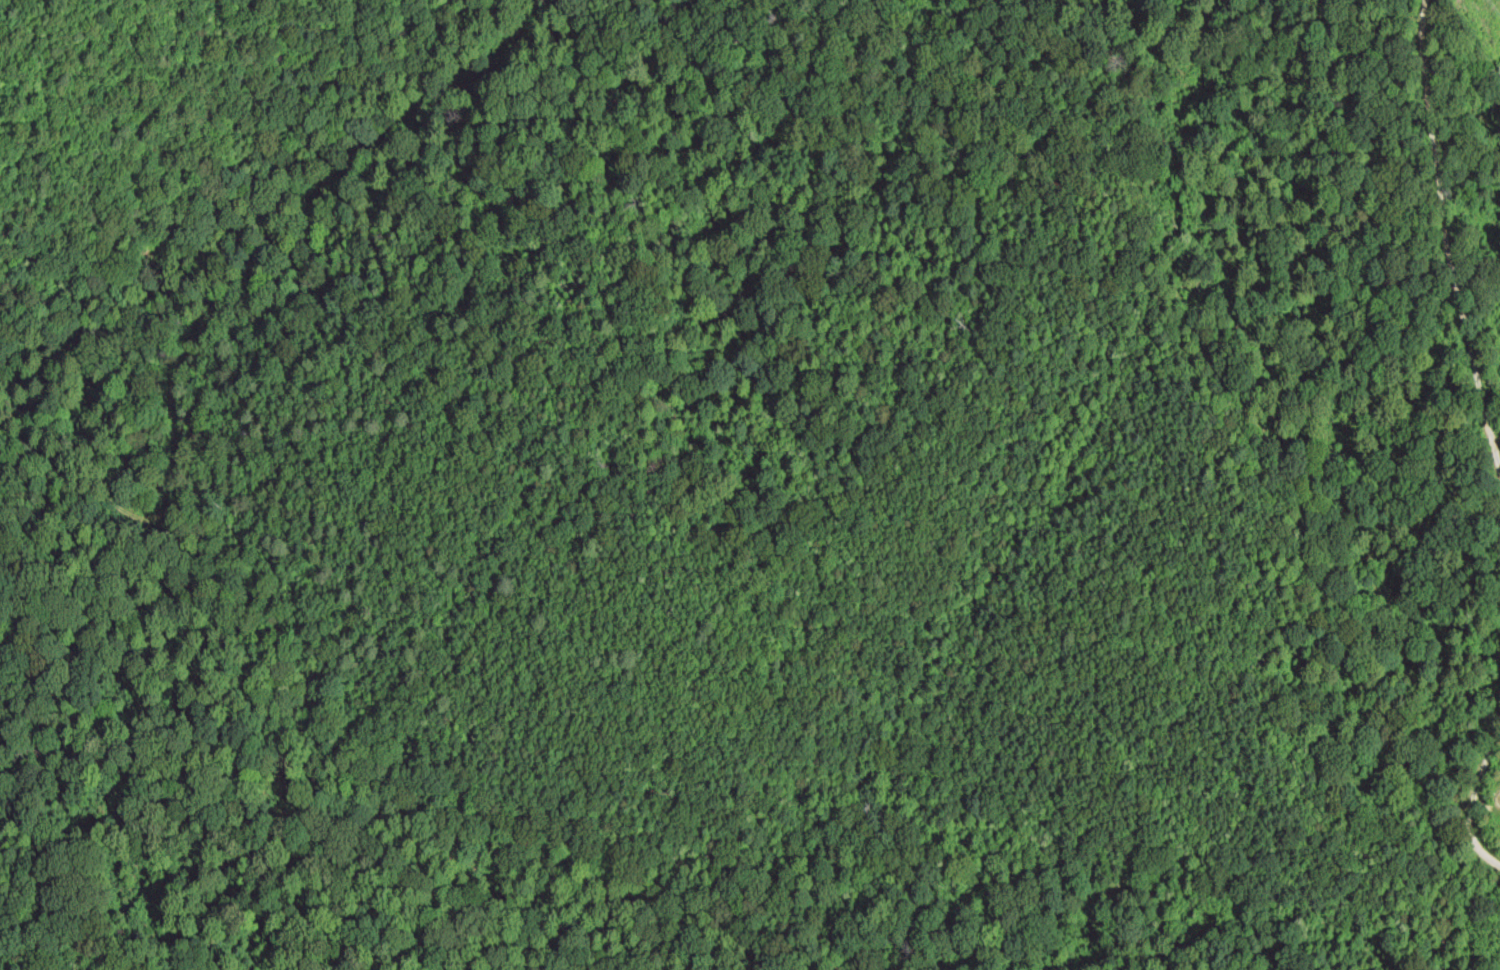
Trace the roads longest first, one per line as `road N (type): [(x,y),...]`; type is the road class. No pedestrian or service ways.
road 1 (track): [(1428,0),(1424,44),(1499,526)]
road 2 (track): [(1499,679),(1466,821),(1478,850),(1499,865)]

